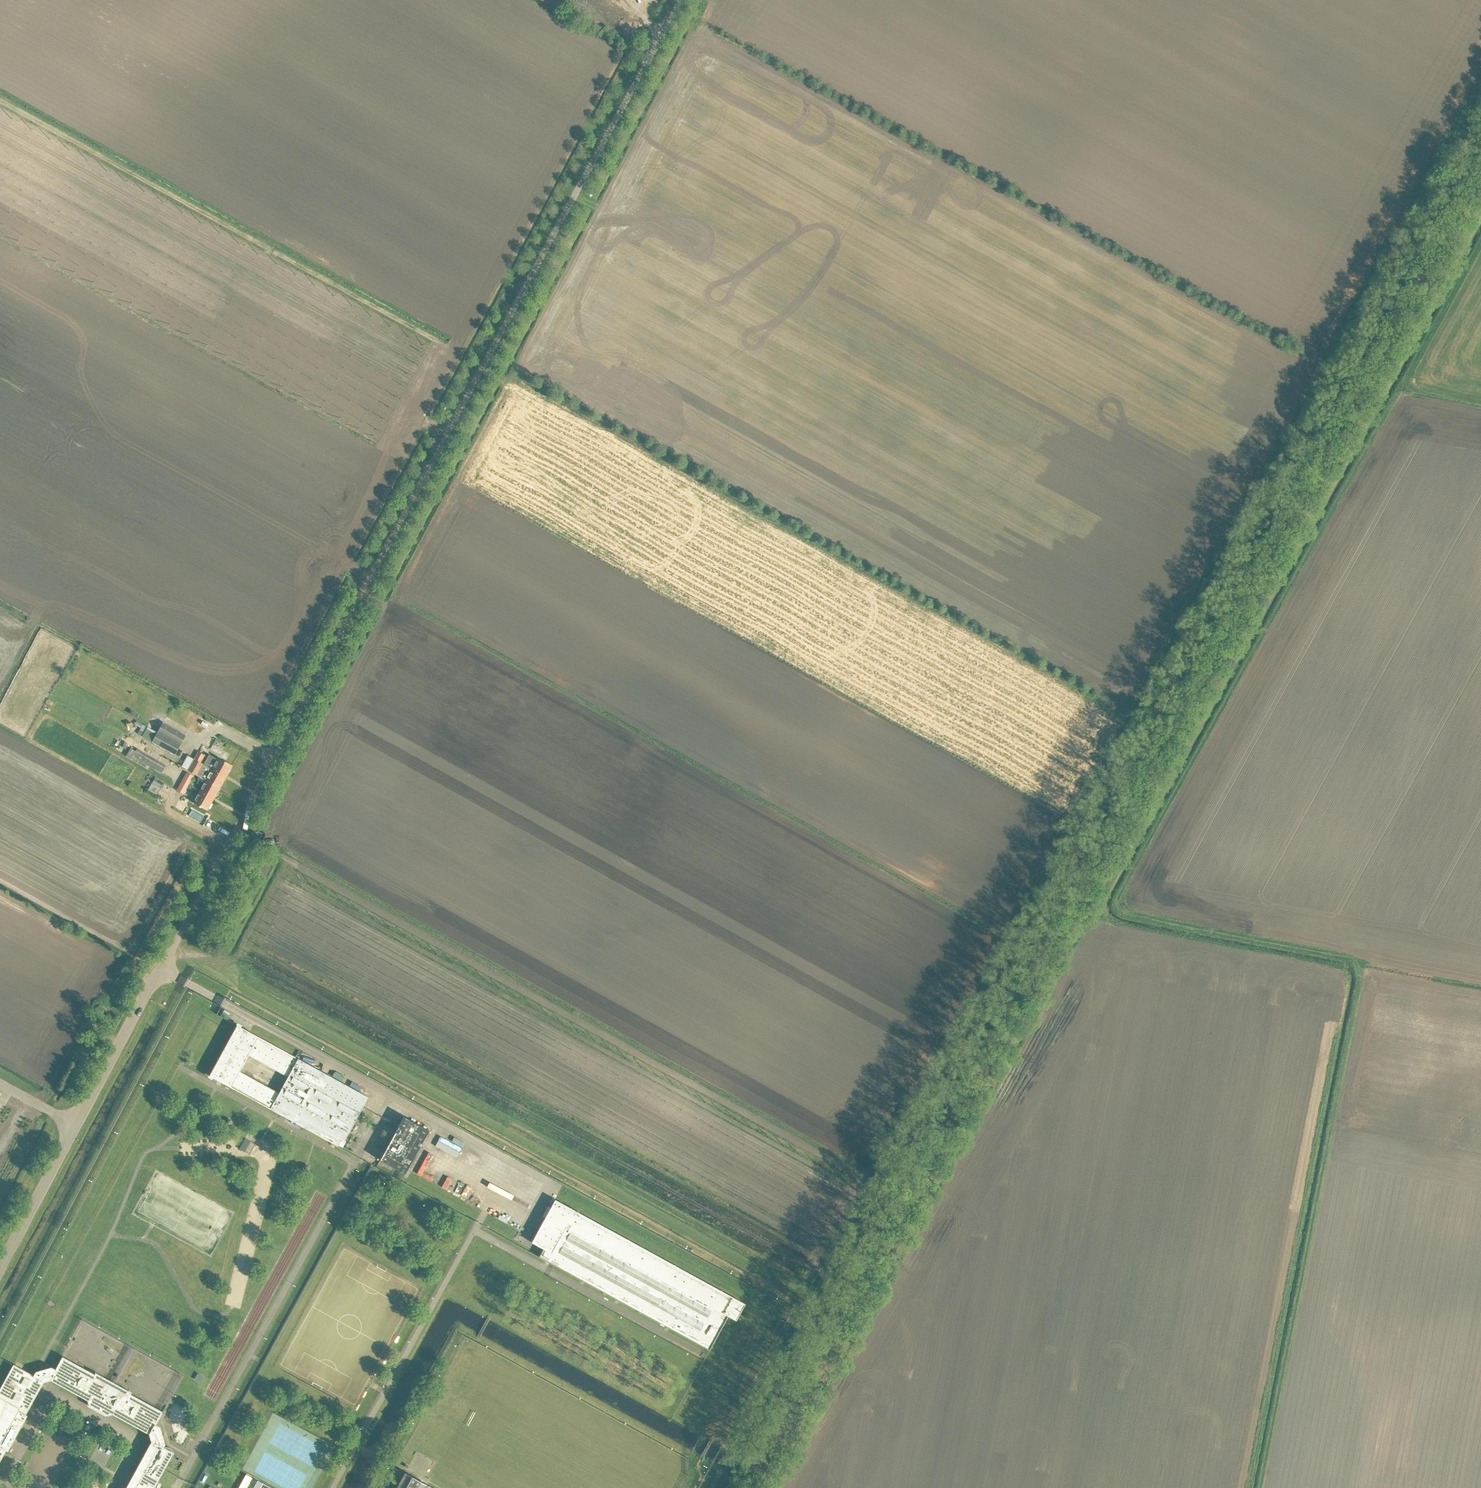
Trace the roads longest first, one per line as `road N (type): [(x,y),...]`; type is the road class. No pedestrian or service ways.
road 1 (unclassified): [(0,1267),(680,0)]

